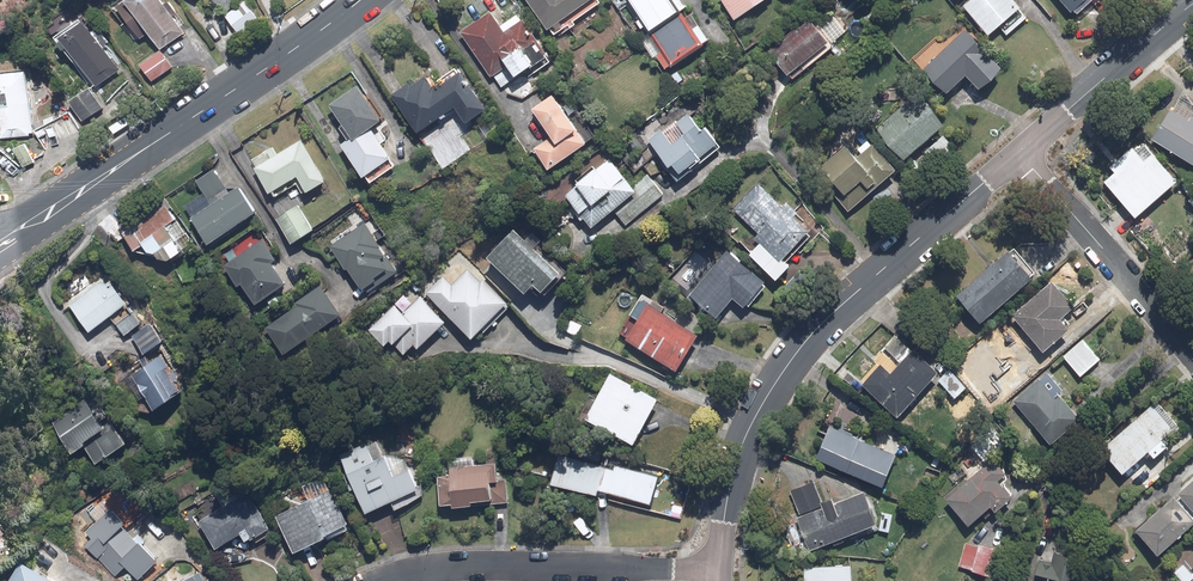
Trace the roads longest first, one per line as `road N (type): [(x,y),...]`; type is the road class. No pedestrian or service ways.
road 1 (tertiary): [(720,570),(743,447),(799,352),(1020,153)]
road 2 (tertiary): [(0,244),(361,0)]
road 3 (residential): [(389,580),(479,566),(720,570)]
road 4 (residential): [(1192,352),(1020,153)]
road 5 (tertiary): [(1020,153),(1192,5)]

